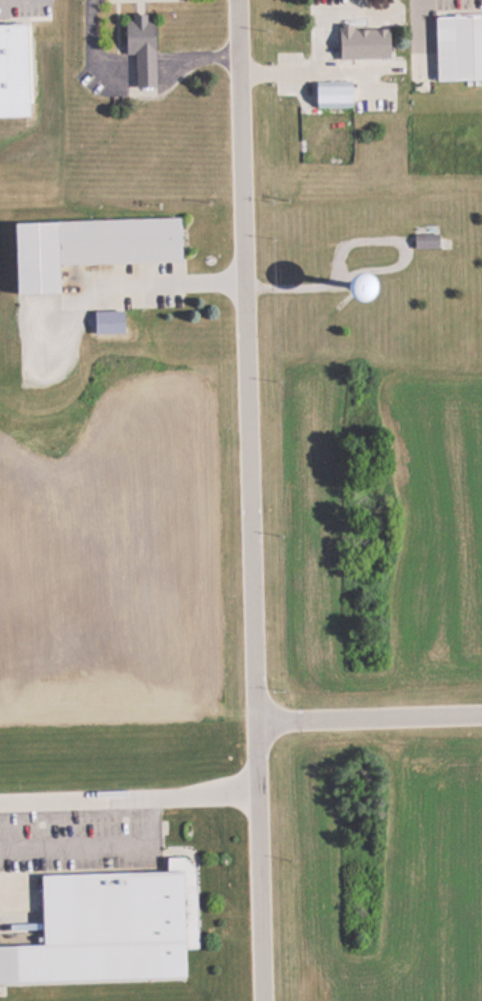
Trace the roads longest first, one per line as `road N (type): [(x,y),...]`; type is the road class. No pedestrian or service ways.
road 1 (residential): [(263,1000),(238,0)]
road 2 (residential): [(257,717),(481,711)]

